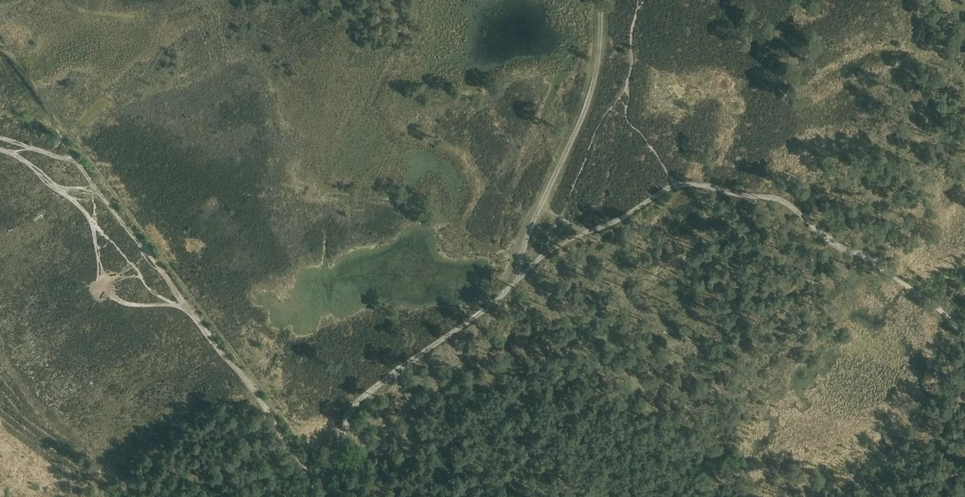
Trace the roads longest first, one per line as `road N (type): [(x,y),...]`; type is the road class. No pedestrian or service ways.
road 1 (track): [(76,158),(325,487)]
road 2 (track): [(676,187),(794,208),(829,240),(938,308),(964,338)]
road 3 (track): [(517,283),(531,229),(583,121),(603,0)]
road 4 (track): [(325,487),(375,397),(517,283)]
road 5 (track): [(0,55),(76,158)]

